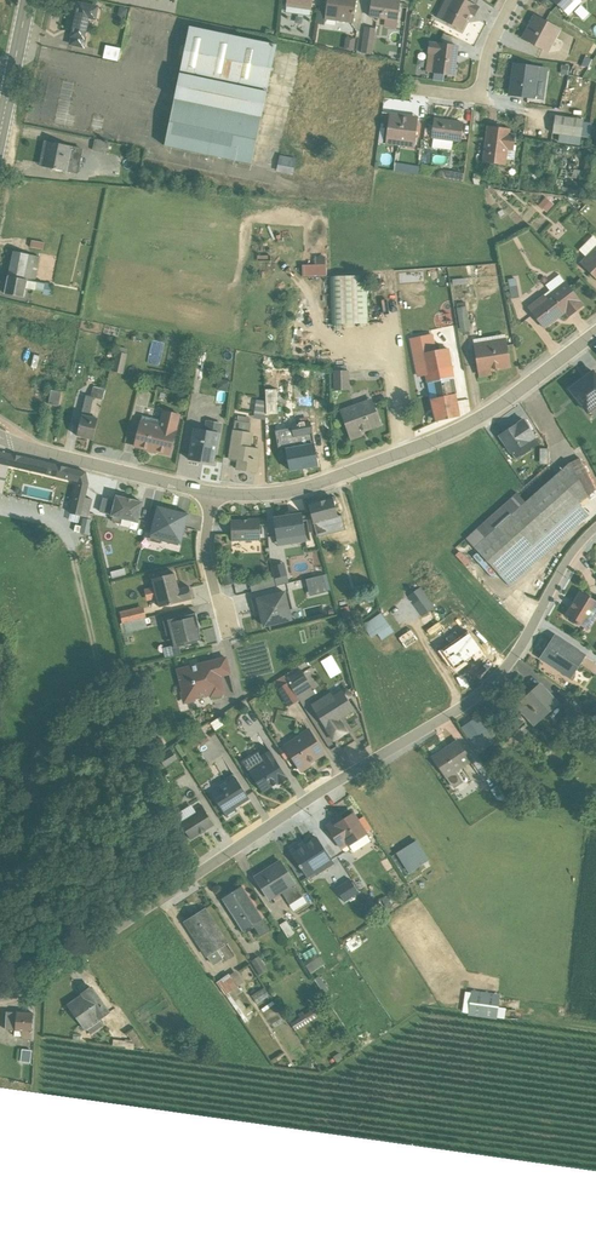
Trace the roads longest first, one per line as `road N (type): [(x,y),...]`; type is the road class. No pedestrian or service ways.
road 1 (residential): [(595,527),(558,573),(508,665),(456,711),(306,800),(28,988),(0,995)]
road 2 (unclassified): [(595,333),(461,429),(284,492),(212,492)]
road 3 (unclassified): [(212,492),(0,437)]
road 4 (primary): [(0,134),(28,0)]
road 5 (residential): [(212,492),(208,566),(227,619)]

